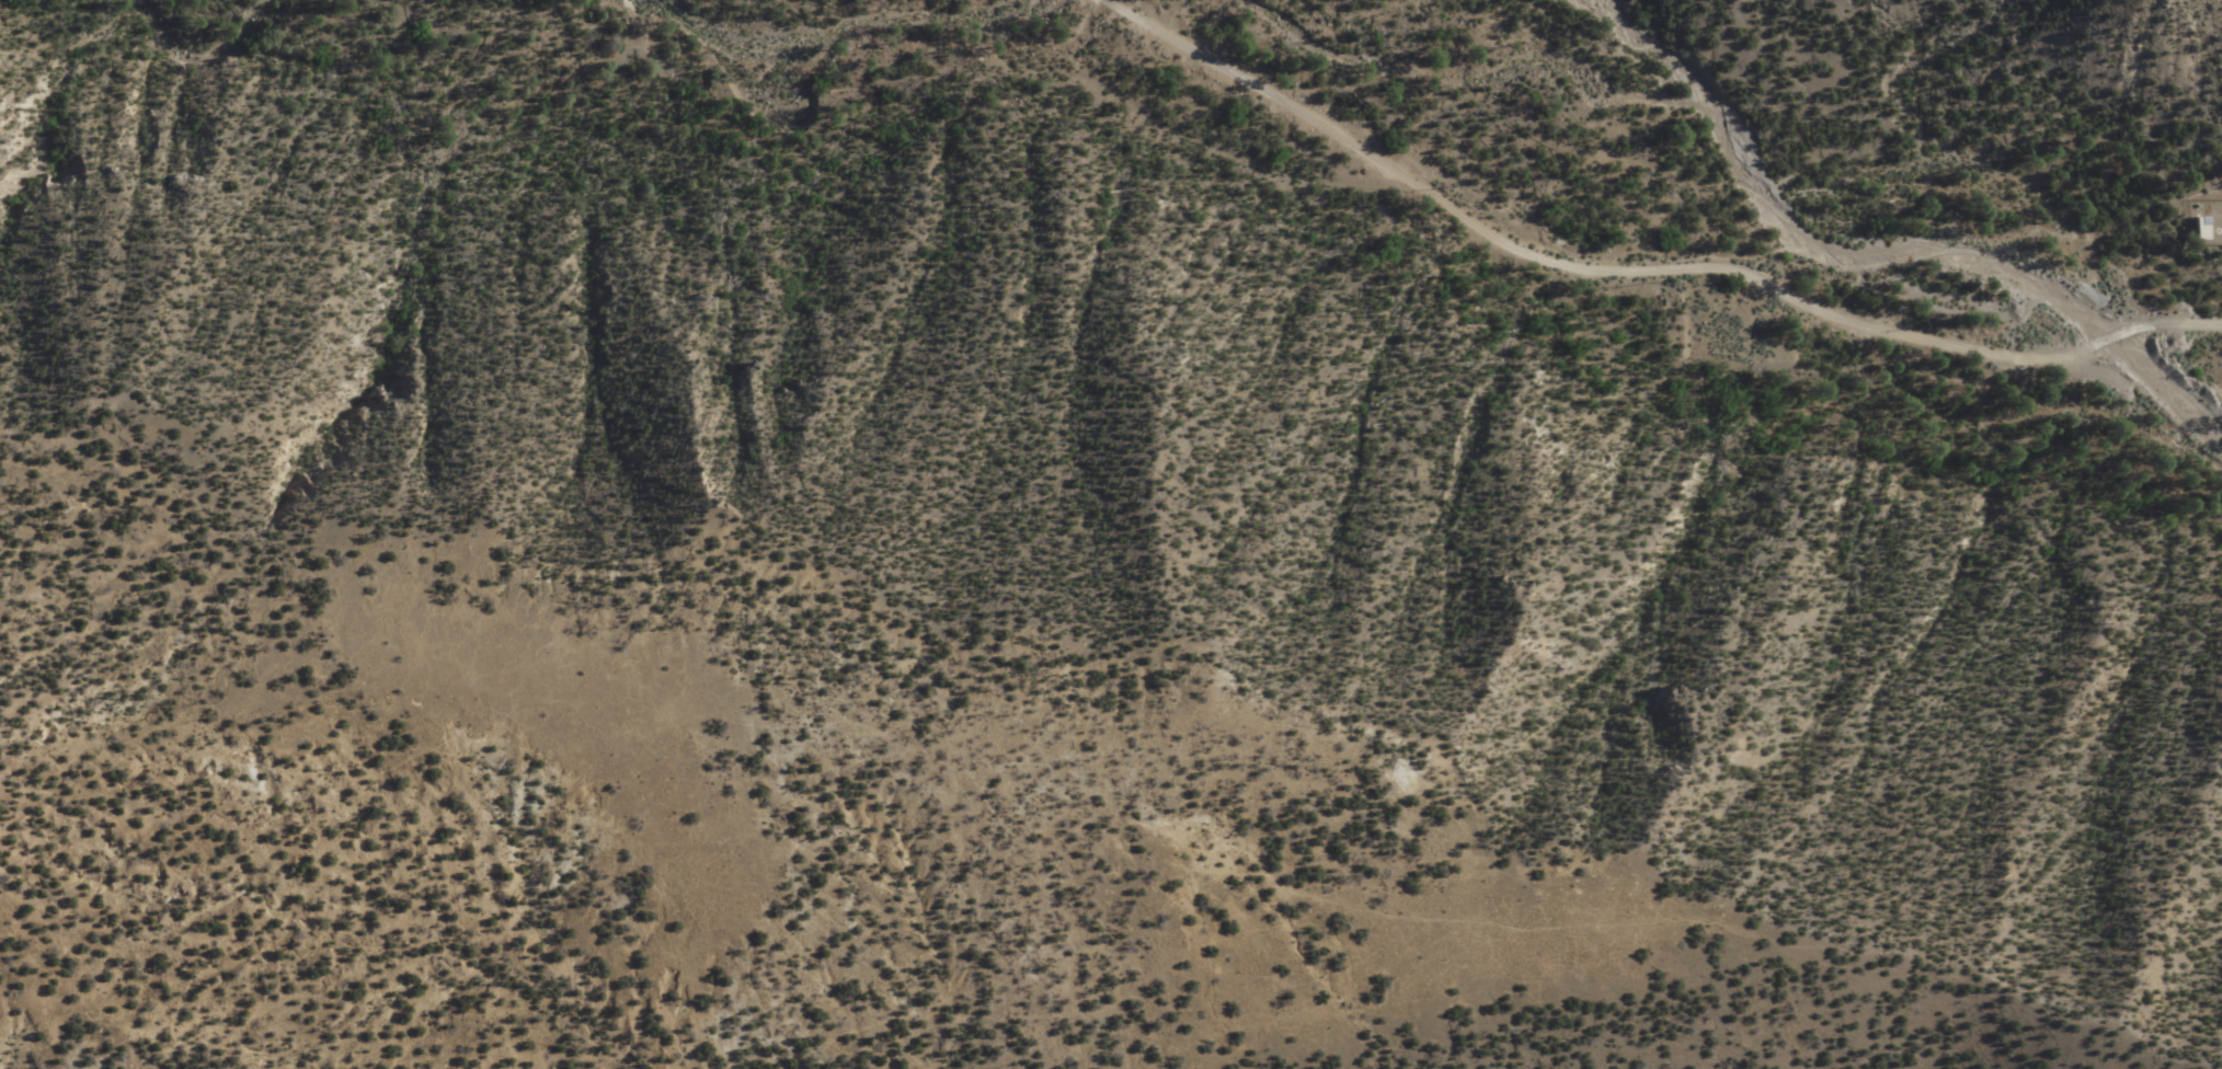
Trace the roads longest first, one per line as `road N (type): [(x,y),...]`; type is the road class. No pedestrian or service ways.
road 1 (residential): [(1106,0),(1459,216),(1561,264),(1727,267),(1816,309),(2036,363),(2132,335),(2221,342)]

